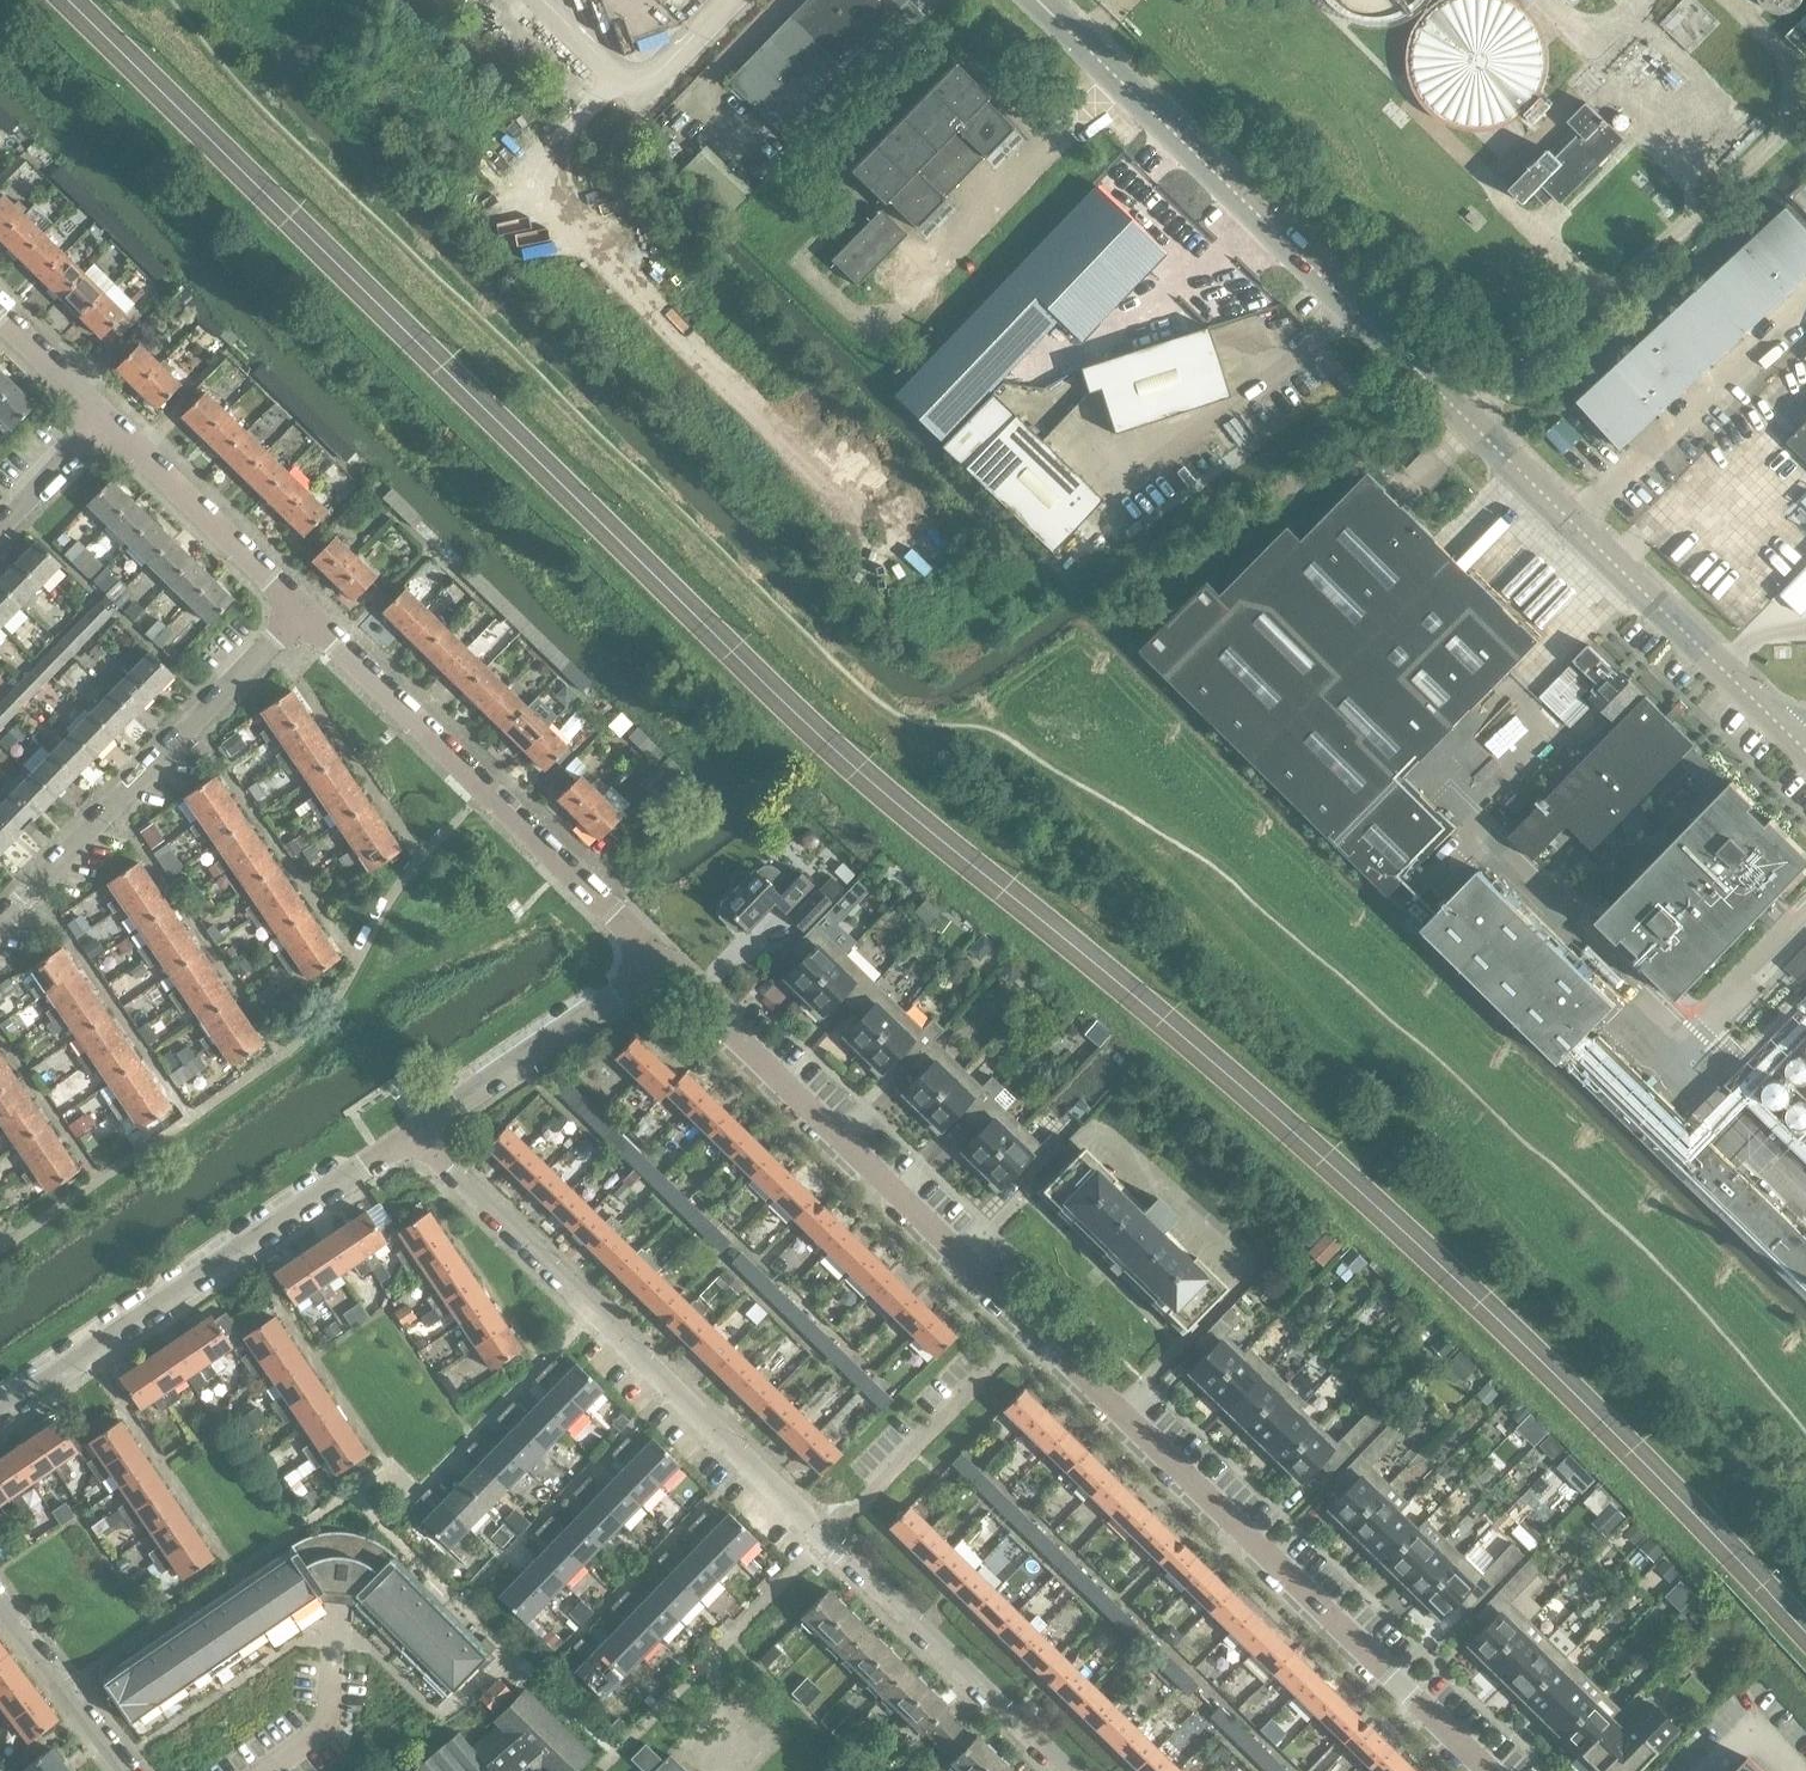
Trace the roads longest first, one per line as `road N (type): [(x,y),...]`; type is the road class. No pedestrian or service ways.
road 1 (unclassified): [(1805,749),(1473,424),(1016,0)]
road 2 (unclassified): [(1064,1770),(410,1134)]
road 3 (unclassified): [(1217,1506),(664,964)]
road 4 (unclassified): [(664,964),(304,613)]
road 5 (unclassified): [(0,1411),(410,1134)]
road 6 (unclassified): [(0,928),(304,613)]
road 7 (residential): [(1490,1770),(1217,1506)]
road 8 (unclassified): [(410,1134),(664,964)]
road 9 (unclassified): [(304,613),(106,420)]
road 10 (unclassified): [(0,1599),(128,1770)]
road 11 (unclassified): [(106,420),(0,530)]
road 12 (unclassified): [(106,420),(0,316)]

